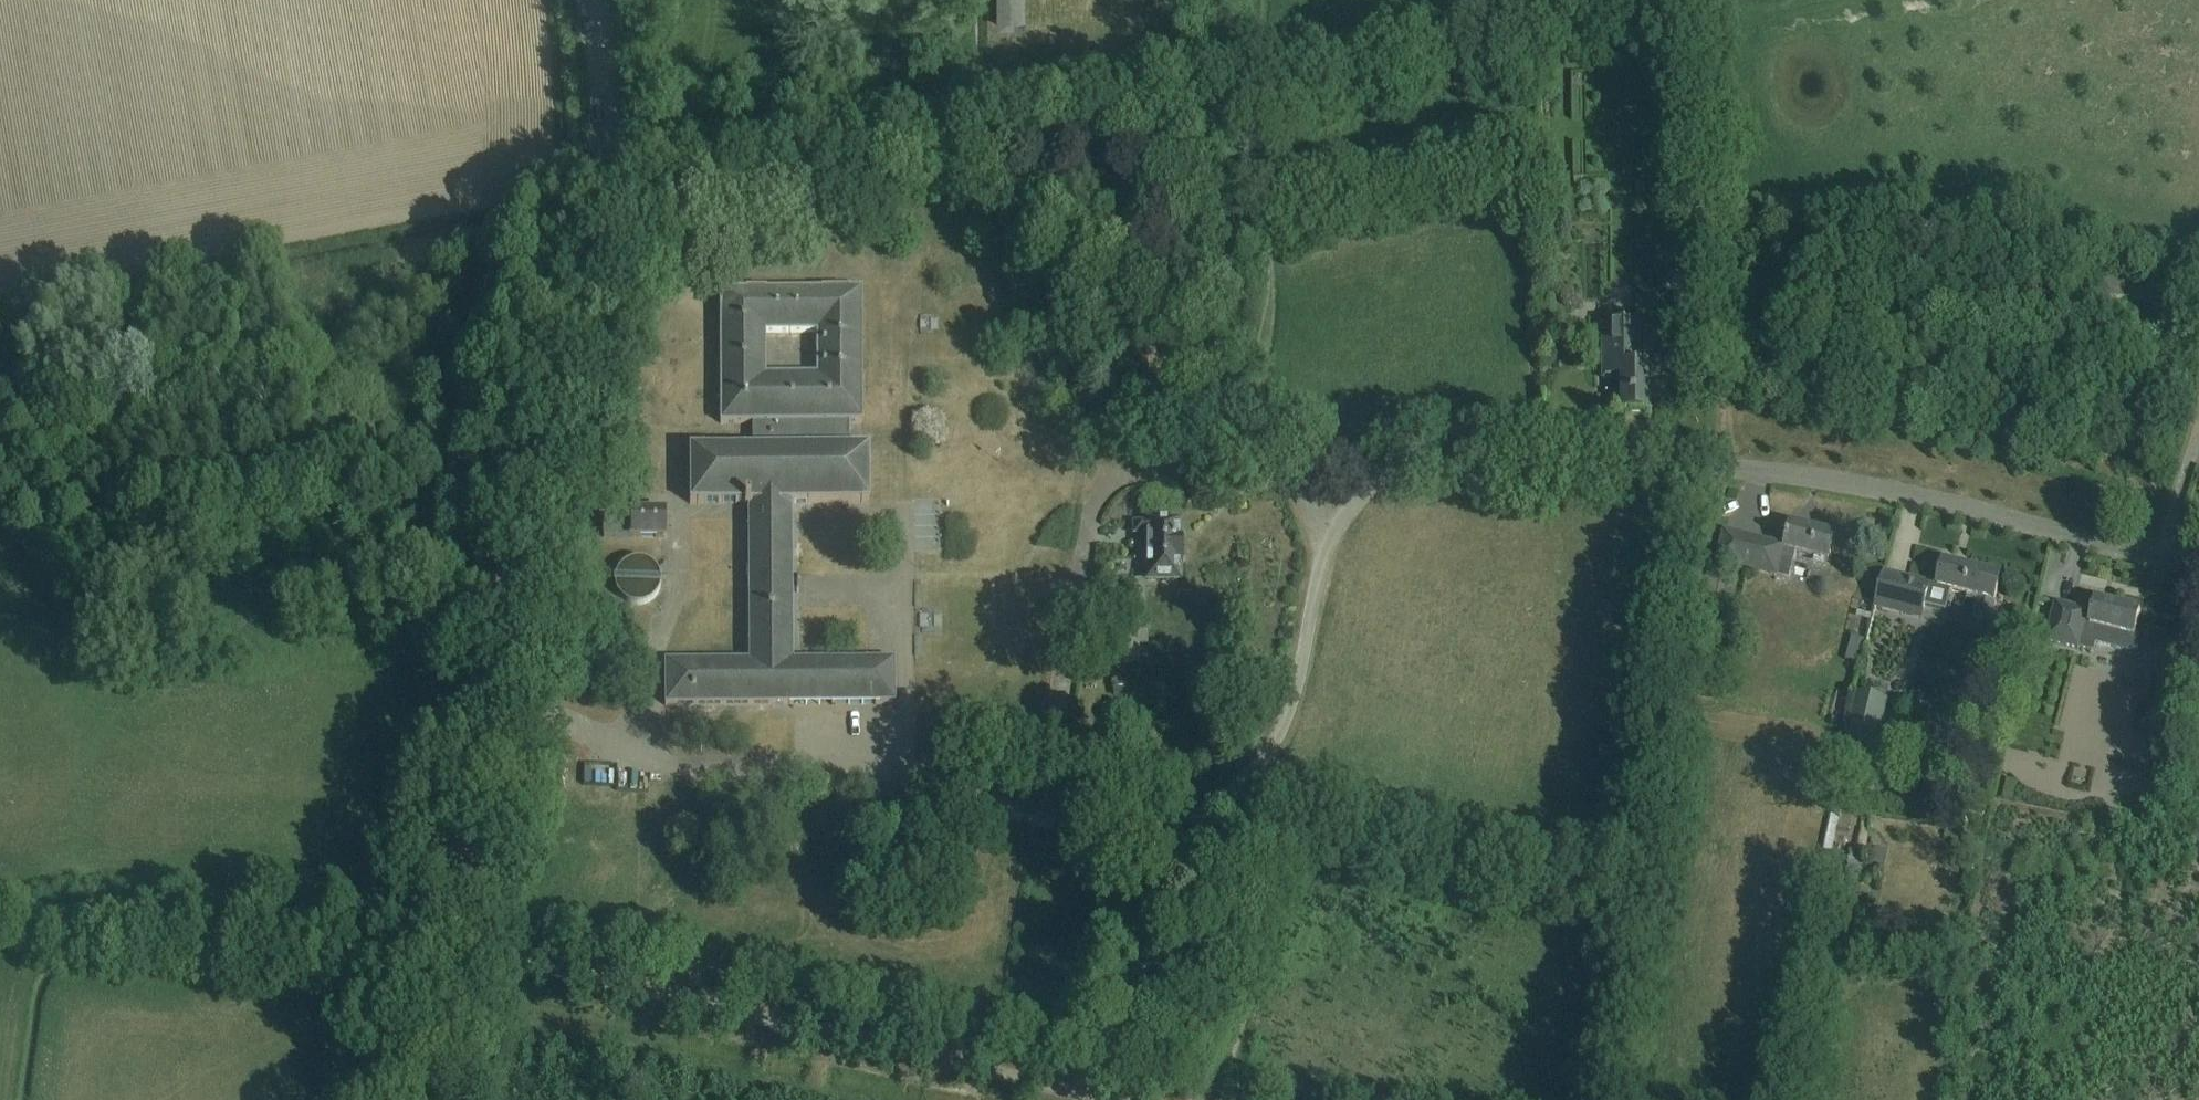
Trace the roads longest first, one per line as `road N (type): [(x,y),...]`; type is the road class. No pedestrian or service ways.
road 1 (residential): [(1300,468),(1160,468),(1130,471),(1108,487),(1085,542),(1050,820),(1146,829),(1222,794),(1266,755),(1285,720),(1332,532)]
road 2 (residential): [(2198,563),(1881,483),(1759,468),(1666,460),(1383,469)]
road 3 (track): [(1187,1099),(955,1056),(468,943),(451,925)]
road 4 (track): [(451,925),(602,241)]
road 5 (track): [(0,452),(69,536),(124,572),(183,590),(276,579),(368,551),(454,506),(535,521)]
road 6 (track): [(1202,0),(1210,78),(1238,89),(1269,469)]
road 7 (track): [(609,171),(971,115),(974,0)]
road 8 (track): [(451,925),(429,908),(0,946)]
road 9 (track): [(1210,1099),(1259,831),(1242,779)]
road 10 (track): [(414,1099),(451,925)]
road 11 (unclassified): [(609,171),(609,82),(597,0)]

